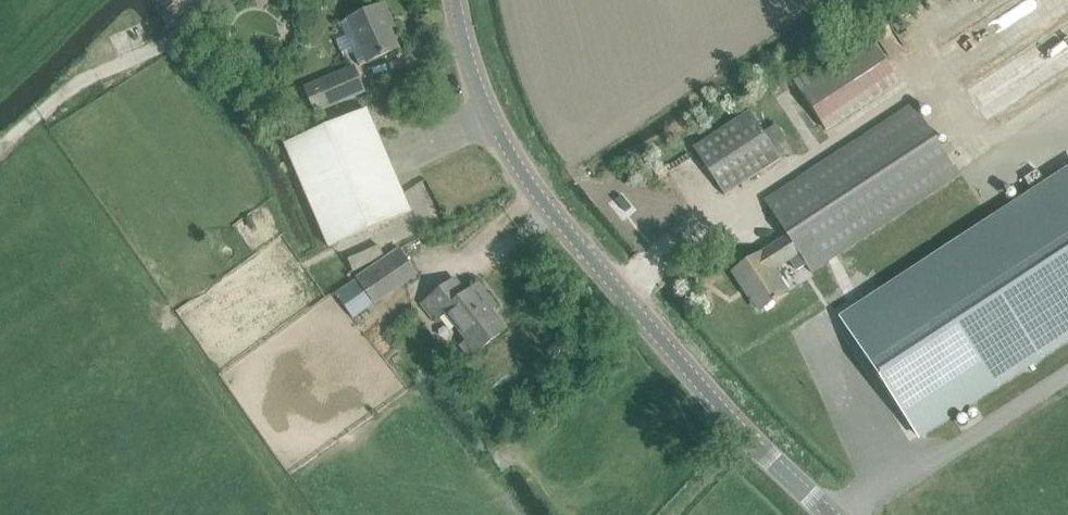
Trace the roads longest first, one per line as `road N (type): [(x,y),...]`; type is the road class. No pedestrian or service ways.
road 1 (tertiary): [(832,514),(733,419),(553,211),(488,105),(457,0)]
road 2 (track): [(1067,87),(971,145),(925,83),(610,281)]
road 3 (track): [(0,150),(78,81),(178,37),(211,0)]

